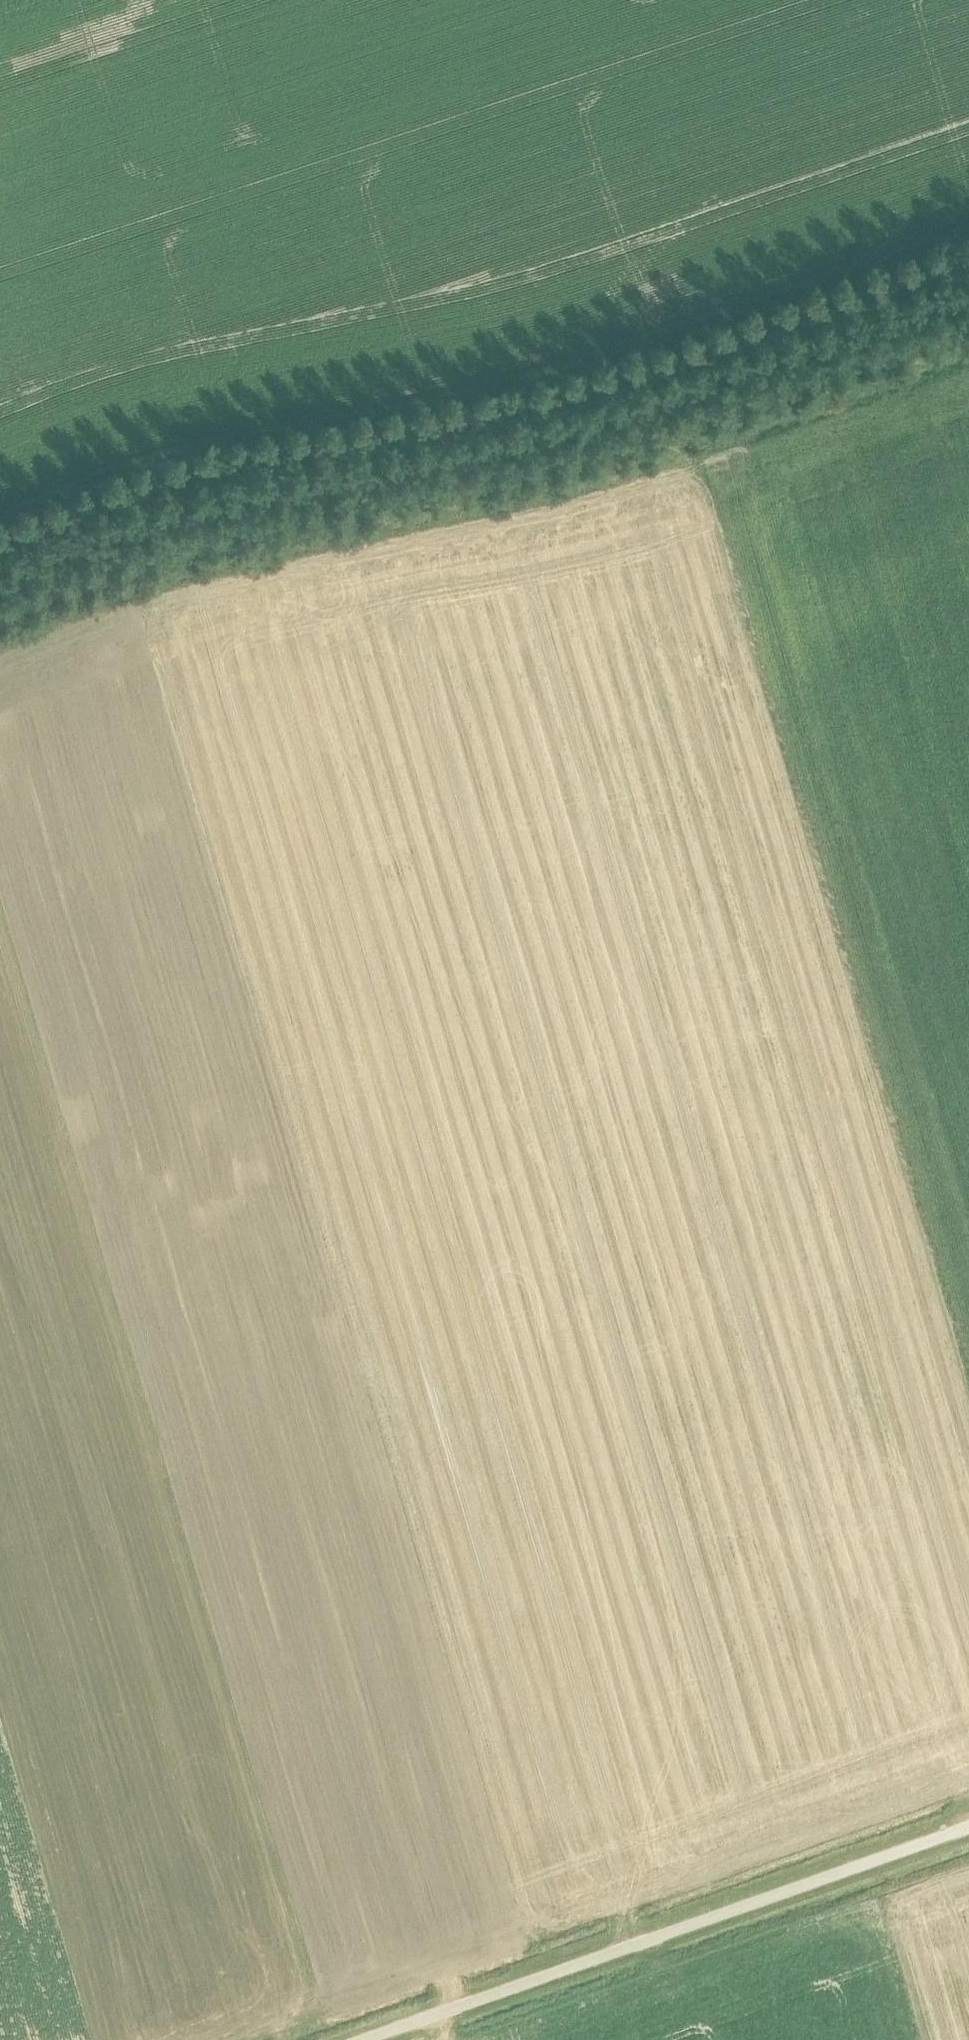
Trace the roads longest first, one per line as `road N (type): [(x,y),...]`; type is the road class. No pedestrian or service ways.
road 1 (unclassified): [(968,1827),(364,2039)]

